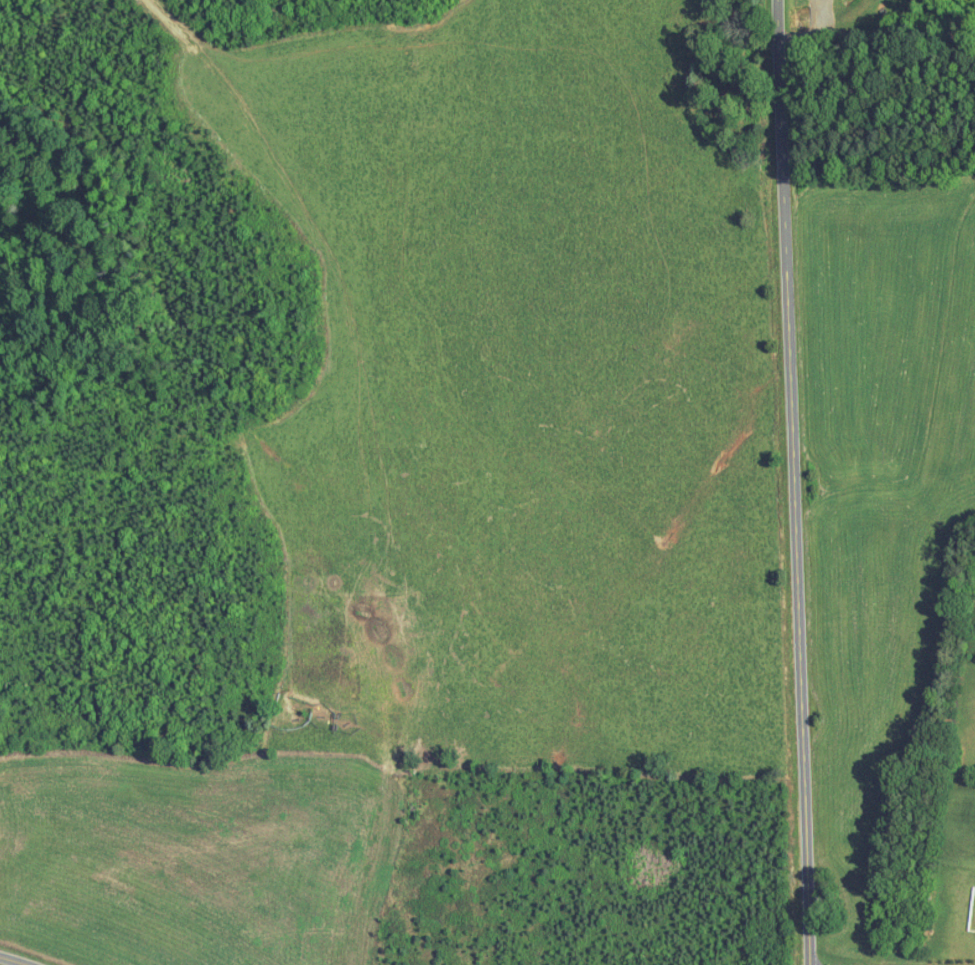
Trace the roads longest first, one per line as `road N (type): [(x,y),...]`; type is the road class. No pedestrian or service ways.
road 1 (residential): [(800,964),(805,738),(783,0)]
road 2 (residential): [(782,37),(974,36)]

